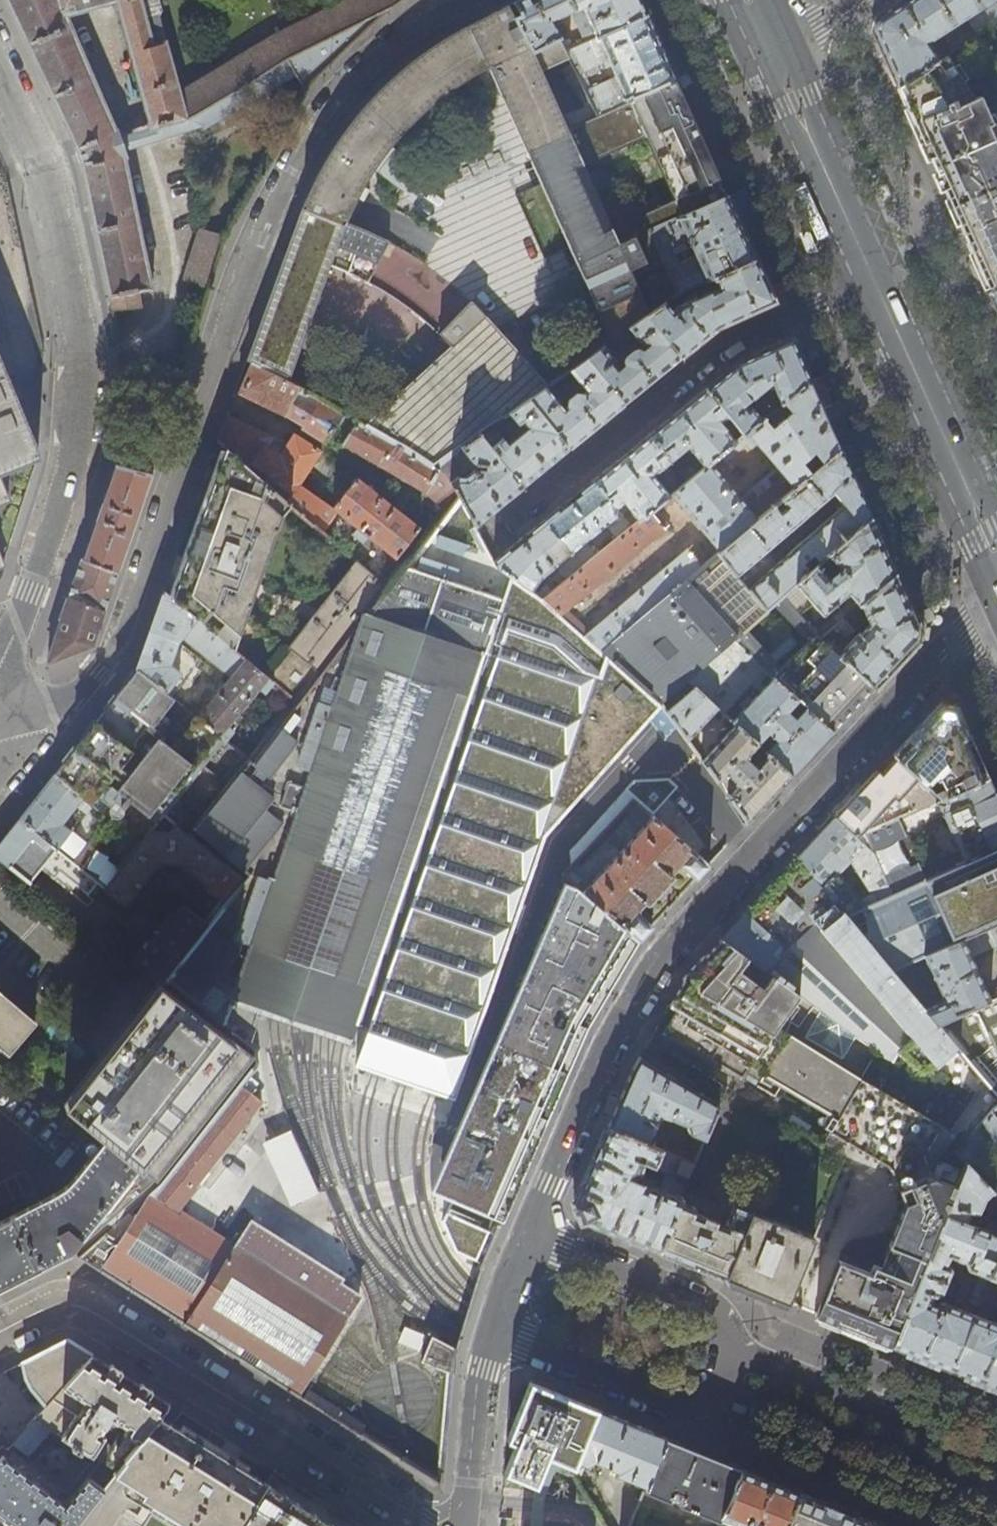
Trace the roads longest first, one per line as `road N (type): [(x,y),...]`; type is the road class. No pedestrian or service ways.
road 1 (residential): [(526,1234),(622,1018),(659,963),(996,599)]
road 2 (residential): [(0,661),(73,462),(83,348),(39,158),(0,76)]
road 3 (residential): [(437,1525),(81,1305),(58,1302),(0,1331)]
road 4 (residential): [(878,280),(729,345),(500,530)]
road 5 (secondary): [(996,551),(878,280)]
road 6 (residential): [(726,1393),(996,1505)]
road 7 (residential): [(996,1459),(740,1354)]
road 8 (secondary): [(878,280),(774,49)]
road 9 (residential): [(740,1354),(716,1315),(526,1234)]
road 10 (residential): [(495,1332),(683,1407),(726,1393)]
road 11 (residential): [(468,1525),(495,1332)]

